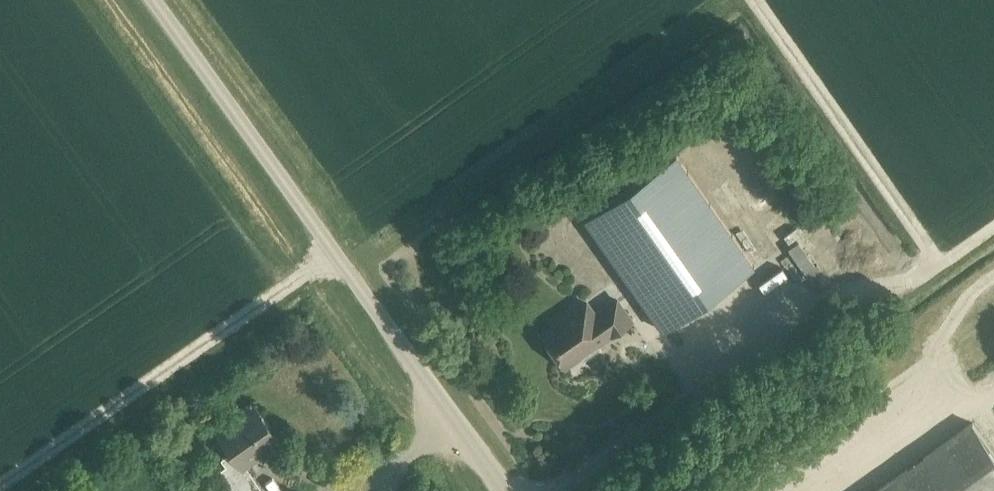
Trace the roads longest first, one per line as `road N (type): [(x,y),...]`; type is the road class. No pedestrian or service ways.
road 1 (unclassified): [(499,490),(153,0)]

